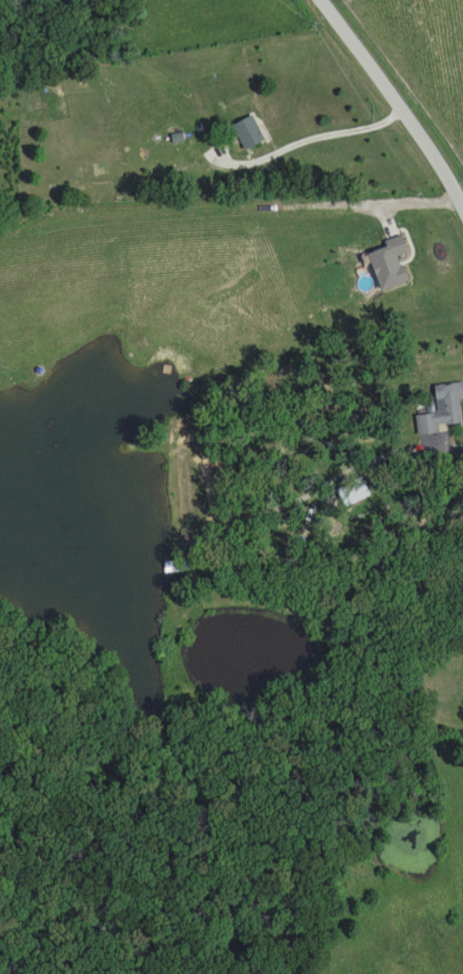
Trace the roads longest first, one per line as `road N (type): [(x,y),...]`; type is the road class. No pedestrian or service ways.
road 1 (residential): [(462,208),(426,140),(326,0)]

